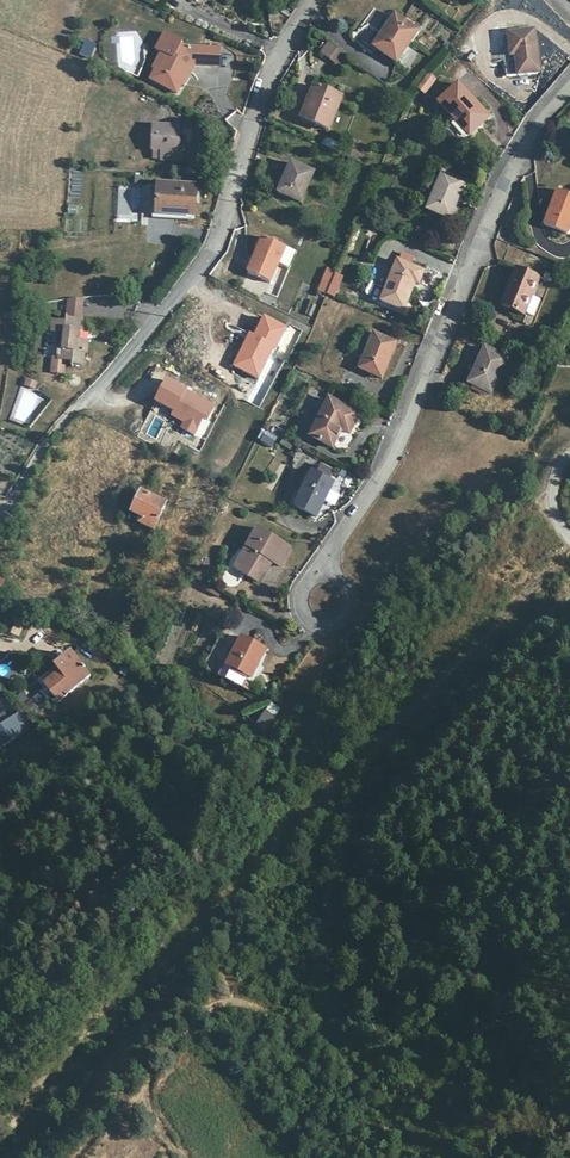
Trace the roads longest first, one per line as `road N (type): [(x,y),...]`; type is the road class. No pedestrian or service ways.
road 1 (residential): [(0,511),(47,438),(202,265),(227,211),(272,59),(311,0)]
road 2 (residential): [(318,575),(382,477),(532,132),(569,90)]
road 3 (residential): [(318,575),(337,578),(349,594),(346,613),(330,624),(311,621),(299,606),(303,586)]

